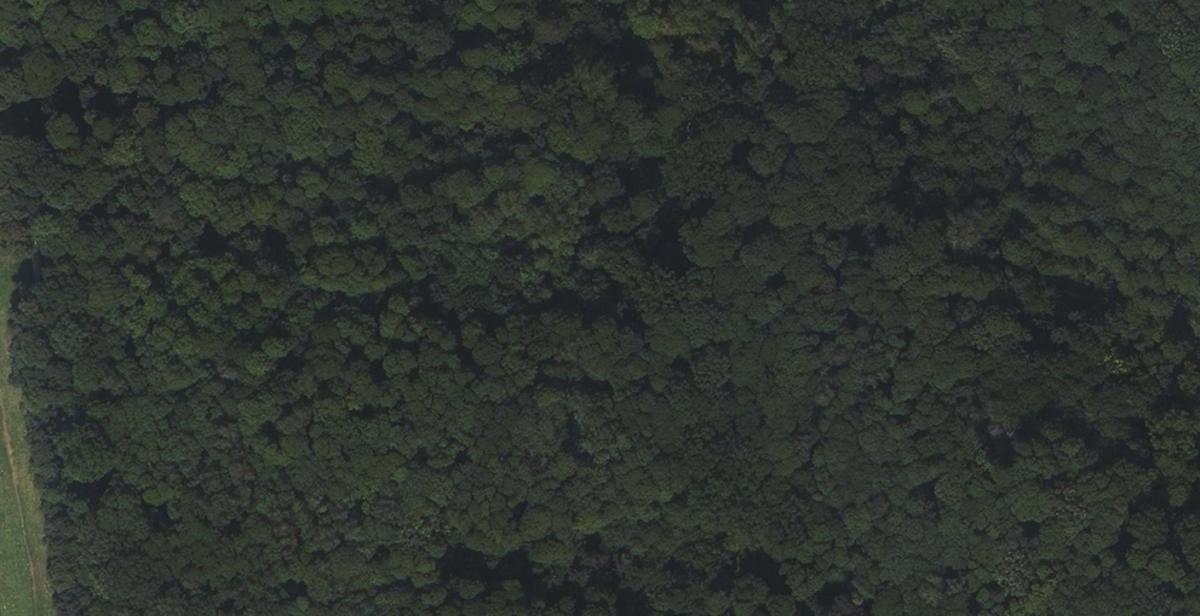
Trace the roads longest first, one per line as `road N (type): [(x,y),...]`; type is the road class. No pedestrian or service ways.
road 1 (track): [(35,260),(90,615)]
road 2 (track): [(17,127),(35,260)]

